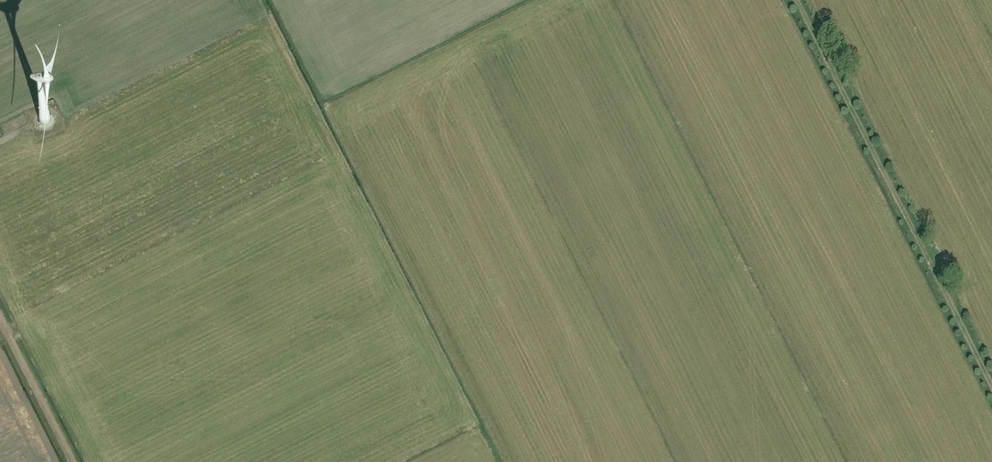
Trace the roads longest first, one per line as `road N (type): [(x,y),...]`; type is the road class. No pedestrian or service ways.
road 1 (track): [(797,0),(991,385)]
road 2 (track): [(0,320),(71,461)]

